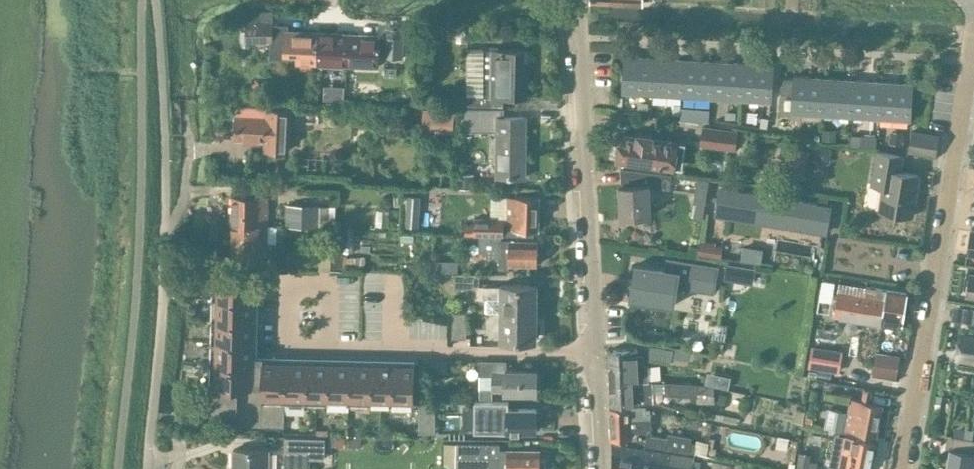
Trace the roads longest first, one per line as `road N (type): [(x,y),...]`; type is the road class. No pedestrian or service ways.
road 1 (residential): [(904,468),(973,25),(966,0)]
road 2 (unclassified): [(142,0),(135,290),(117,468)]
road 3 (residential): [(146,468),(164,242),(155,0)]
road 4 (residential): [(594,350),(574,0)]
road 5 (residential): [(287,343),(594,350)]

